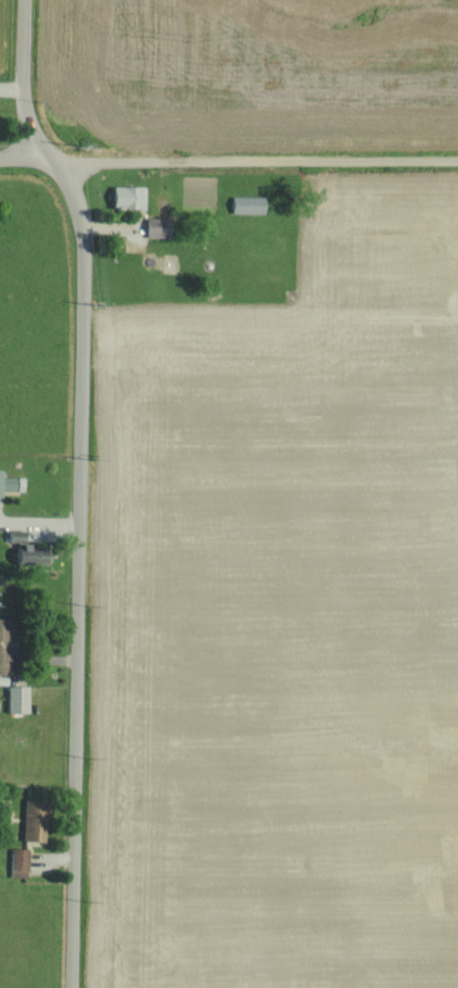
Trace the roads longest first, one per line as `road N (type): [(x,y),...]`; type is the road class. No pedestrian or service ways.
road 1 (residential): [(72,987),(83,235),(71,184),(35,131),(26,101),(25,0)]
road 2 (residential): [(55,160),(457,159)]

